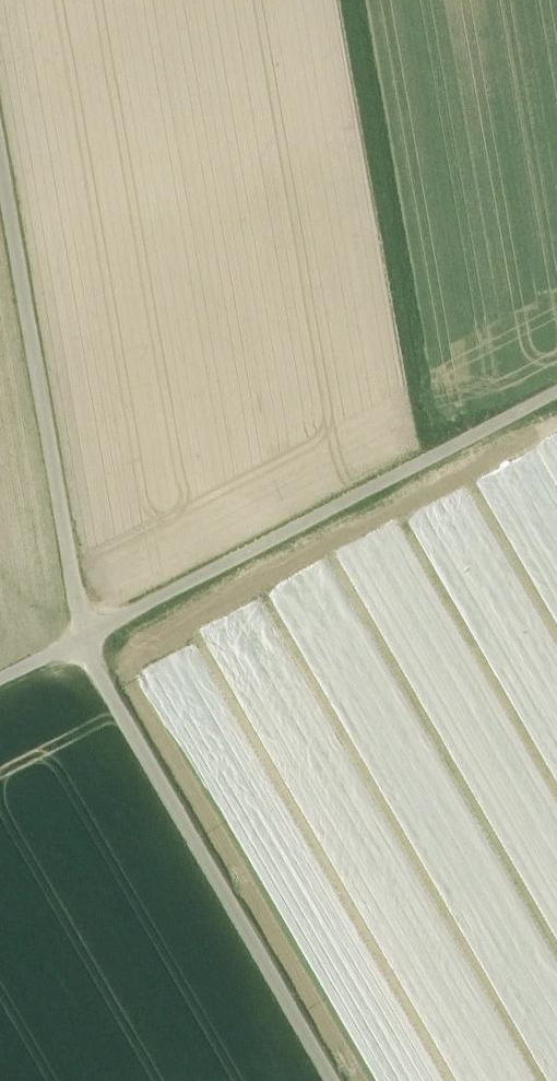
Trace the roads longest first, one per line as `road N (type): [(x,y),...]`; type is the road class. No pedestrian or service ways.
road 1 (residential): [(556,392),(80,639)]
road 2 (track): [(333,1080),(80,639)]
road 3 (unclassified): [(0,168),(80,639)]

